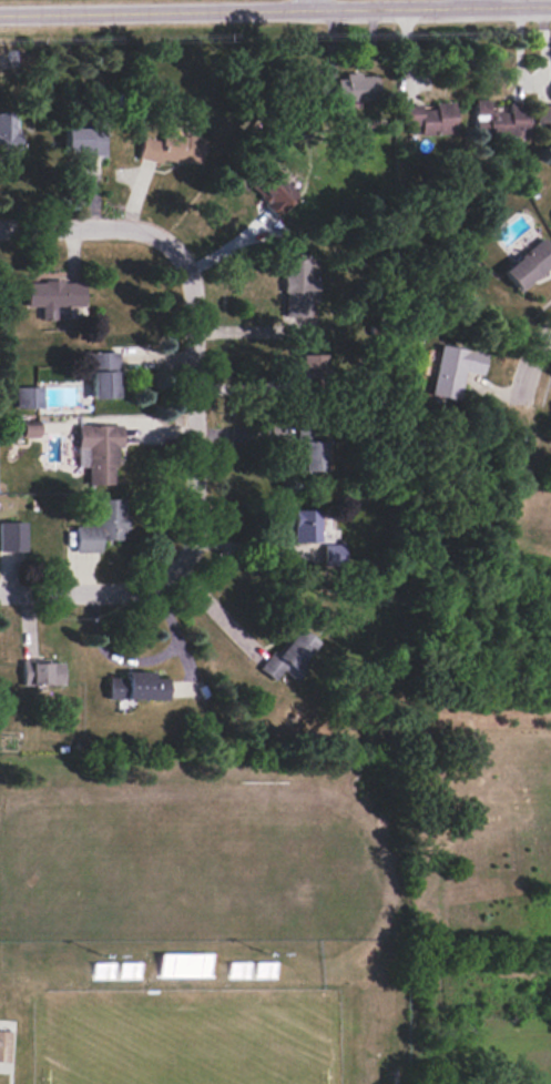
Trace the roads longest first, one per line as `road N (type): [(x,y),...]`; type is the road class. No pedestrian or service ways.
road 1 (tertiary): [(550,7),(0,15)]
road 2 (residential): [(177,570),(192,533),(194,320),(190,274),(174,253)]
road 3 (residential): [(0,228),(139,229),(174,253)]
road 4 (residential): [(0,589),(145,587),(177,570)]

